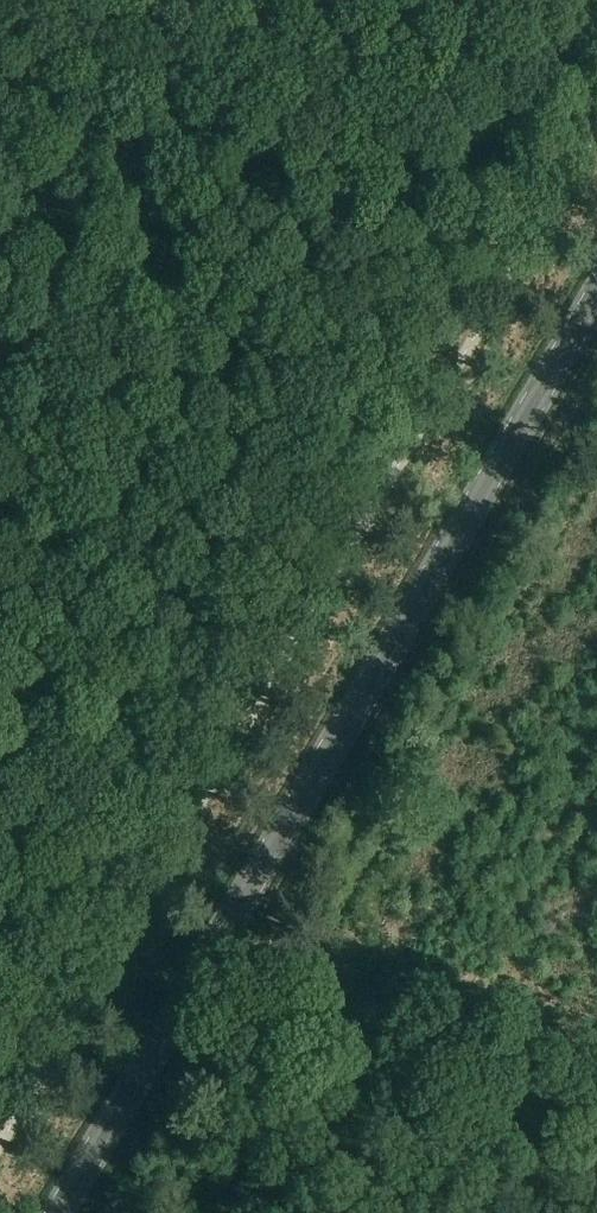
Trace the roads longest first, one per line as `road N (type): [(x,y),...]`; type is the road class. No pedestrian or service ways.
road 1 (primary): [(56,1212),(596,293)]
road 2 (track): [(281,0),(0,491)]
road 3 (track): [(206,953),(596,1069)]

